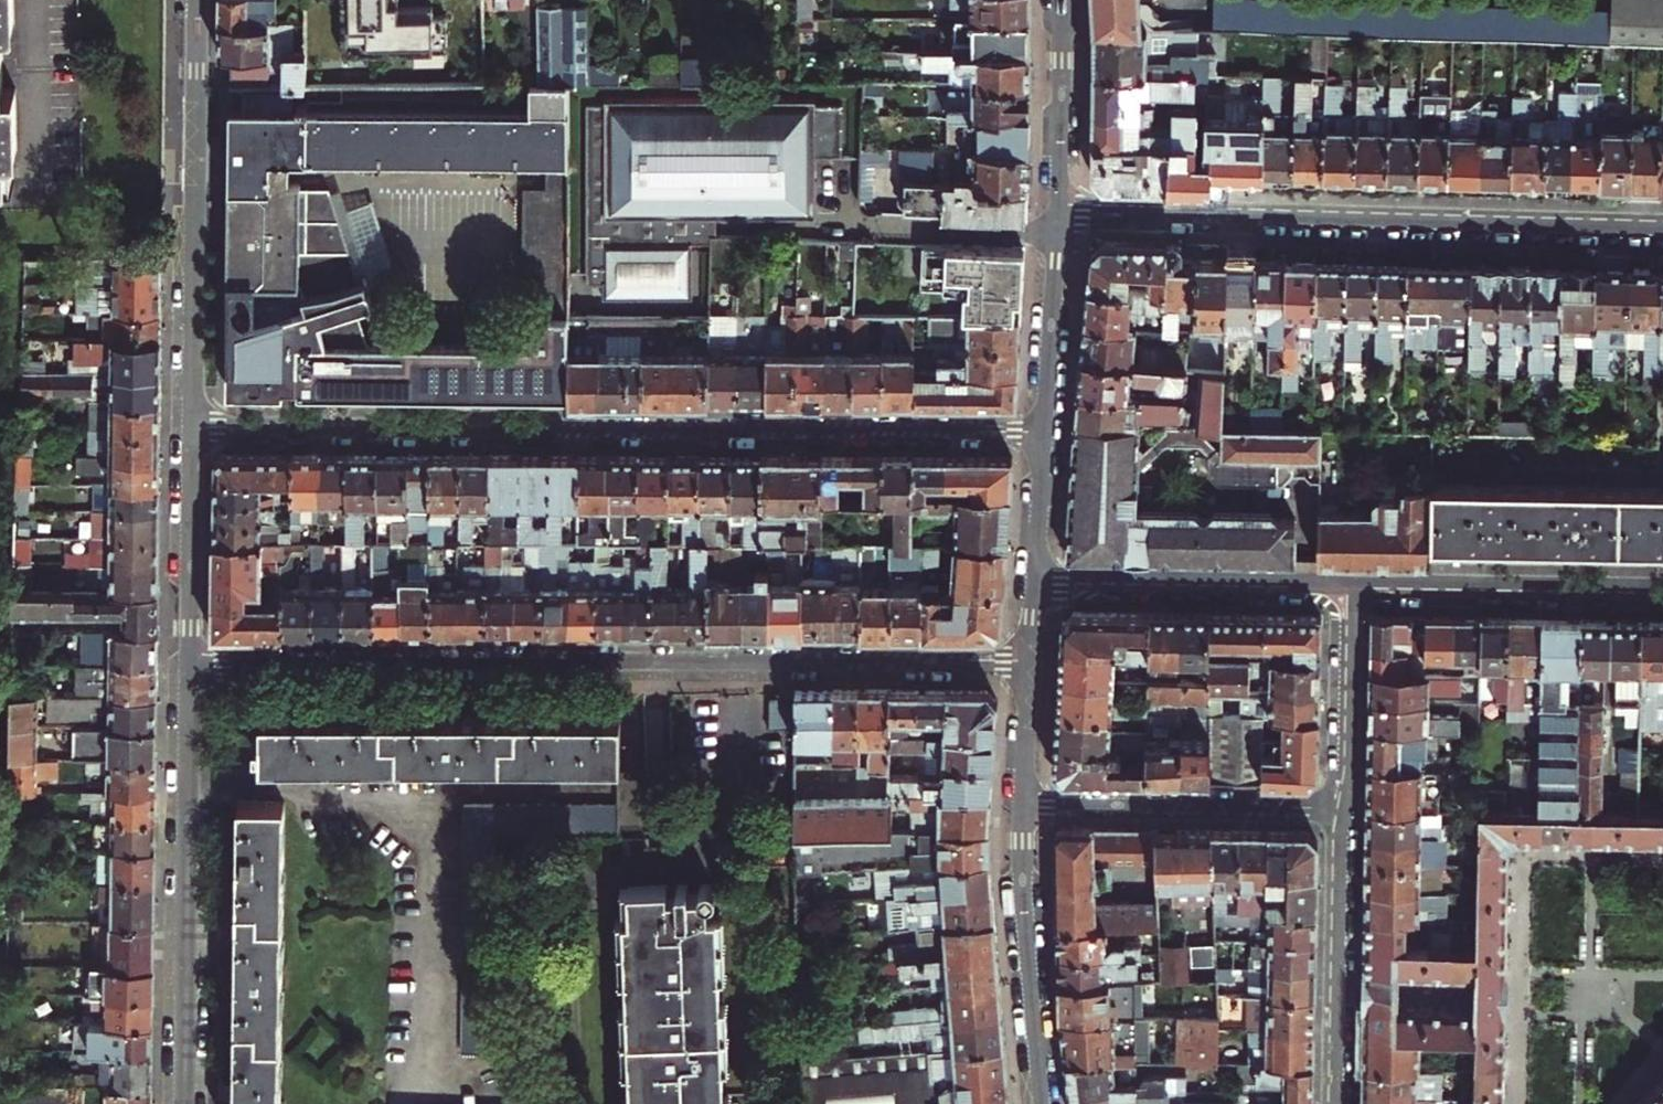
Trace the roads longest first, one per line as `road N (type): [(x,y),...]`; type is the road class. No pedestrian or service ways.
road 1 (residential): [(1042,433),(192,427)]
road 2 (residential): [(190,665),(1028,663)]
road 3 (residential): [(1059,213),(1662,230)]
road 4 (residential): [(190,665),(184,1103)]
road 5 (residential): [(198,0),(192,427)]
road 6 (residential): [(1345,811),(1022,804)]
road 7 (residential): [(1662,594),(1348,587)]
road 8 (residential): [(1348,587),(1034,582)]
road 9 (tertiary): [(1042,1103),(1022,804)]
road 10 (residential): [(1522,992),(1524,858),(1662,860)]
road 11 (residential): [(192,427),(190,665)]
road 12 (residential): [(1345,811),(1348,587)]
road 13 (tertiary): [(1042,433),(1059,213)]
road 14 (tertiary): [(1059,213),(1061,0)]
road 15 (residential): [(1342,992),(1345,811)]
road 16 (residential): [(1342,992),(1522,992)]
road 17 (tertiary): [(1034,582),(1042,433)]
road 18 (tertiary): [(1022,804),(1028,663)]

